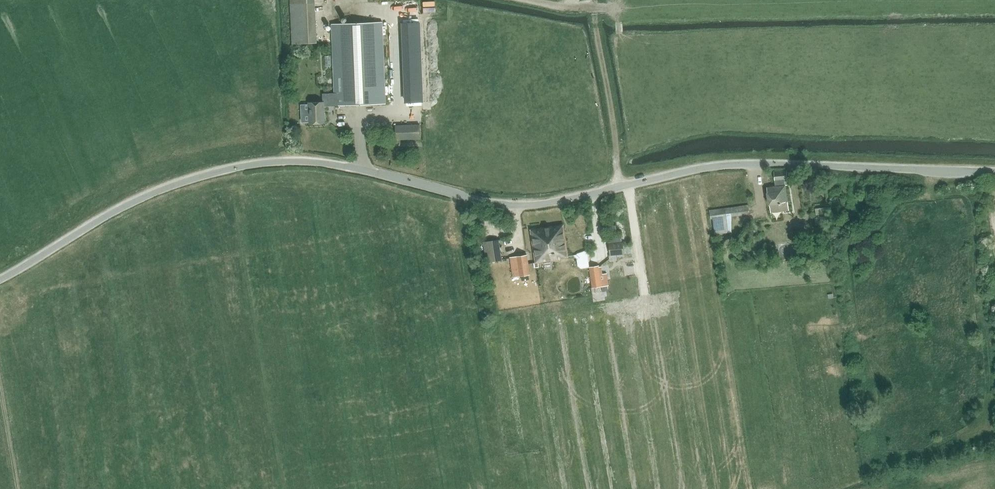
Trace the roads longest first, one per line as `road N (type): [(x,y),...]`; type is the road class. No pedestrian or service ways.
road 1 (unclassified): [(0,281),(150,193),(258,164),(347,167),(522,205),(725,165),(994,172)]
road 2 (track): [(364,170),(360,119),(399,107),(396,17),(367,12),(360,0)]
road 3 (track): [(593,7),(618,188)]

